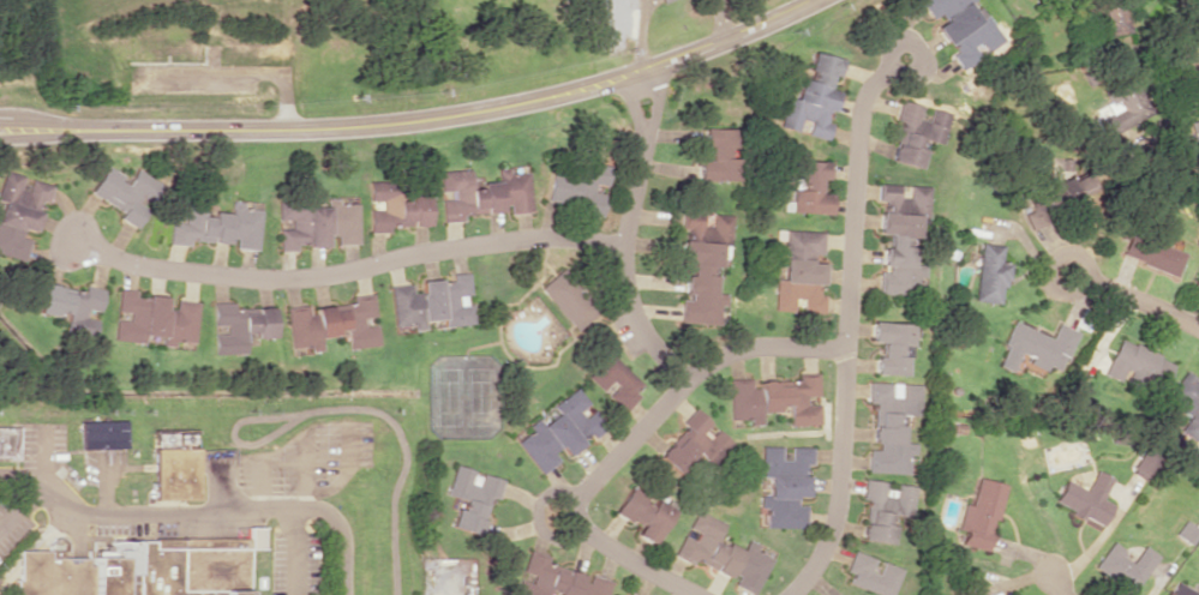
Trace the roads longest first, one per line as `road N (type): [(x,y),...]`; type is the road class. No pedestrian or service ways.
road 1 (residential): [(0,131),(334,133),(451,122),(642,82),(815,0)]
road 2 (residential): [(622,246),(556,235),(328,282),(260,287),(103,263),(65,239)]
road 3 (residential): [(903,58),(865,107),(841,350),(838,493),(829,531),(787,594)]
road 4 (residential): [(695,594),(584,530),(574,515),(575,495),(711,360),(763,347),(841,350)]
road 5 (residential): [(642,82),(651,98),(622,246),(624,299),(681,381)]
road 6 (residential): [(1198,331),(1068,271)]

